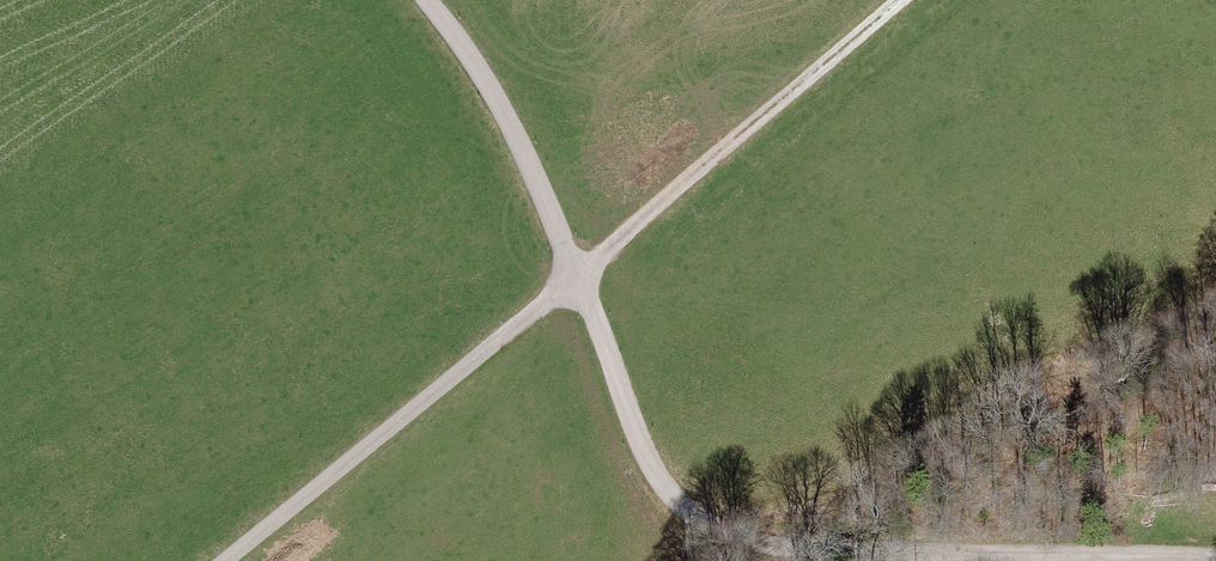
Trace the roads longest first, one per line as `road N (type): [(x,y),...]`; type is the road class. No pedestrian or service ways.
road 1 (unclassified): [(230,560),(578,274),(658,478),(690,512),(722,531),(760,544),(863,553),(1215,560)]
road 2 (track): [(429,0),(500,103),(578,274),(905,0)]

